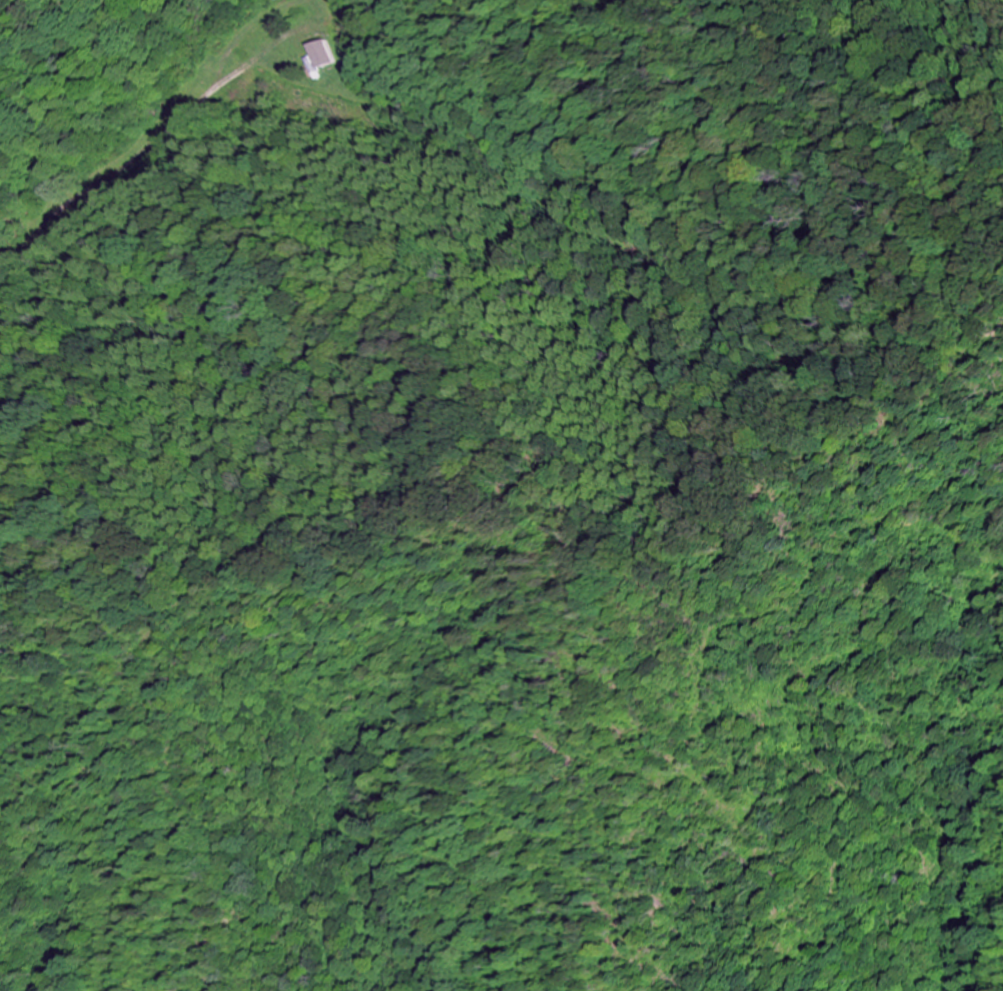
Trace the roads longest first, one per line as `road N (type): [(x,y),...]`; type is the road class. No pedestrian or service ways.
road 1 (residential): [(0,210),(181,77),(277,18)]

